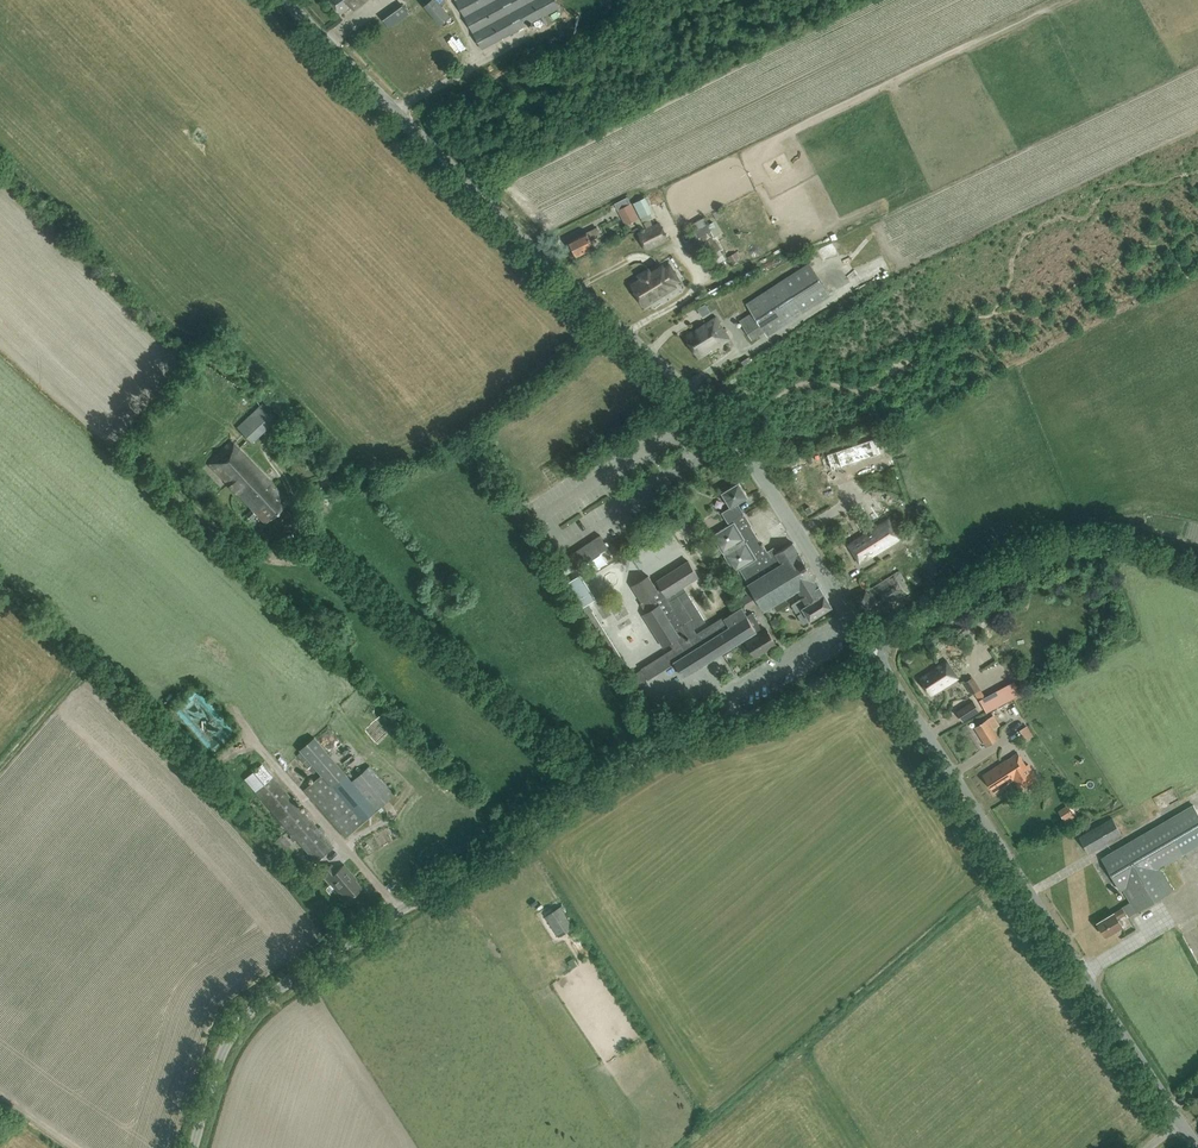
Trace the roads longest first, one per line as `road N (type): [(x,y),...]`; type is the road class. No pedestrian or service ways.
road 1 (unclassified): [(873,650),(715,417),(286,0)]
road 2 (unclassified): [(193,1147),(229,1037),(268,996),(652,747),(780,706),(873,650)]
road 3 (unclassified): [(1180,1121),(873,650)]
road 4 (unclassified): [(873,650),(1019,560),(1062,545),(1121,547),(1197,577)]

